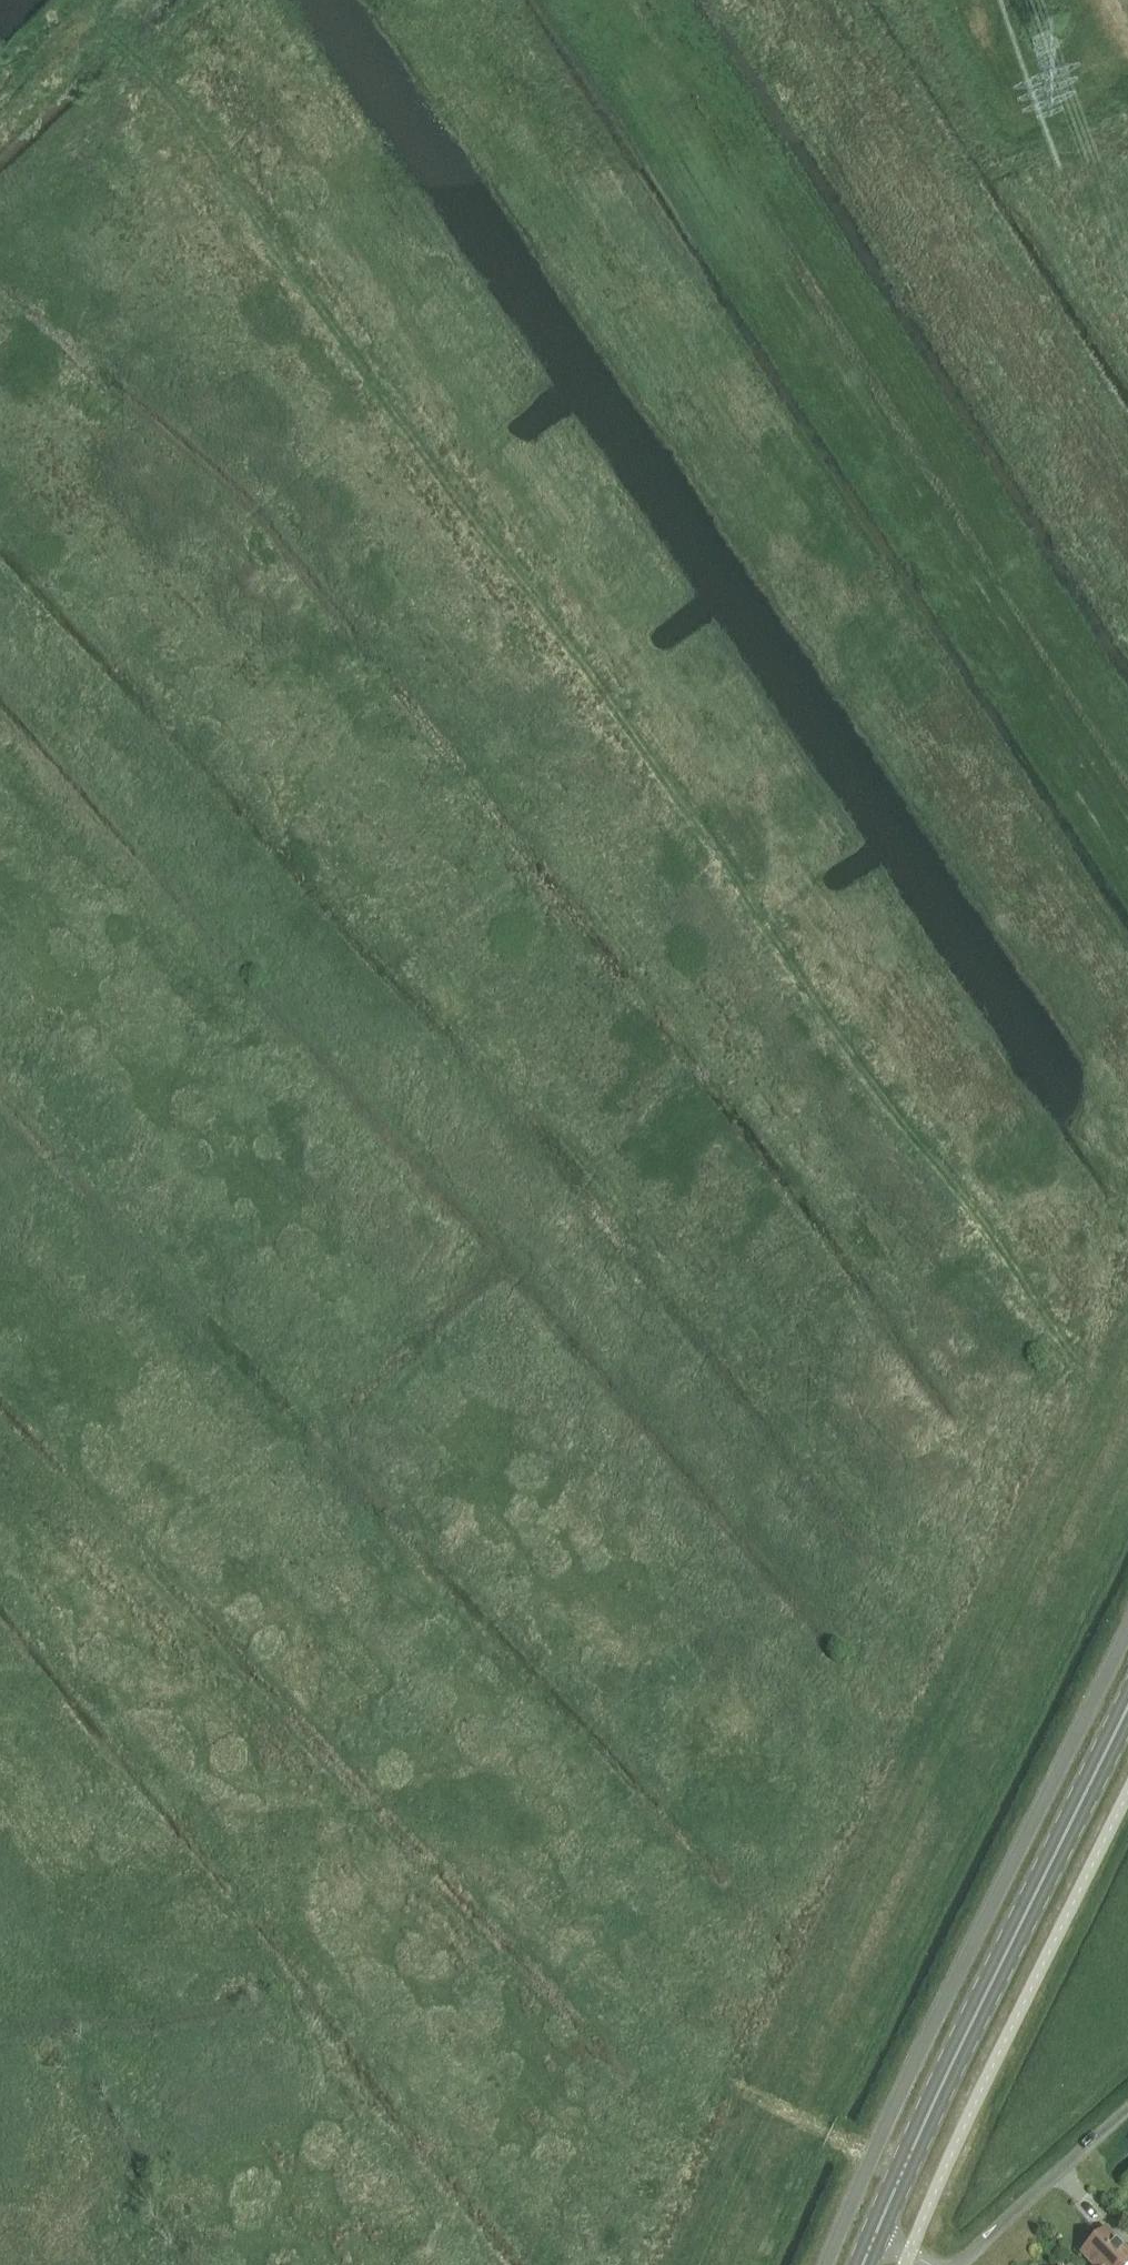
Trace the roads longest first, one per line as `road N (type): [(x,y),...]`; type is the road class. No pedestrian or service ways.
road 1 (primary): [(875,2236),(1127,1704)]
road 2 (residential): [(959,2264),(1127,2108)]

